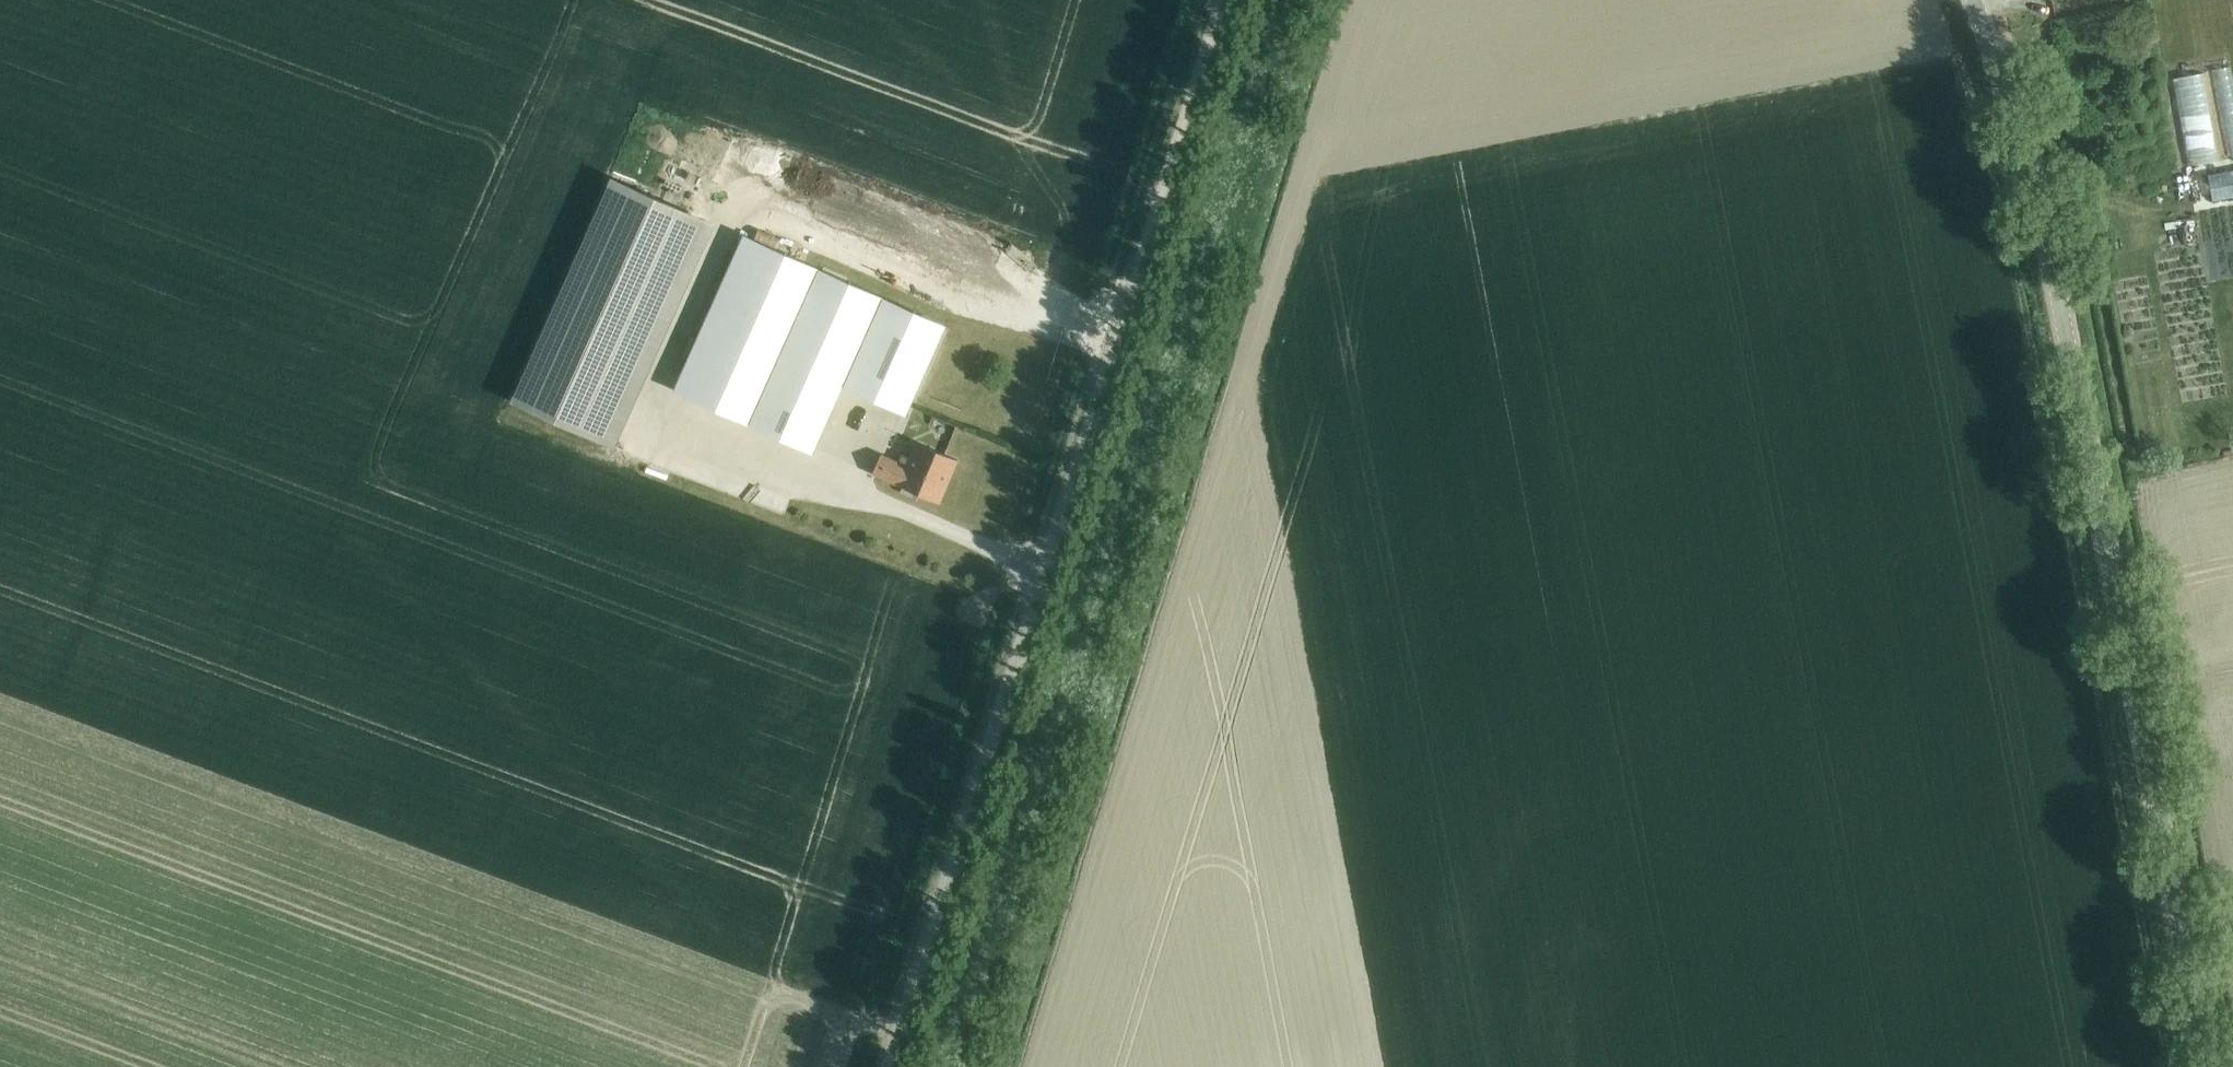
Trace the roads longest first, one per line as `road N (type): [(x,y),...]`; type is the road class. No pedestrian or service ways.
road 1 (unclassified): [(891,1066),(1226,0)]
road 2 (tertiary): [(1974,0),(2041,205),(2205,1066)]

